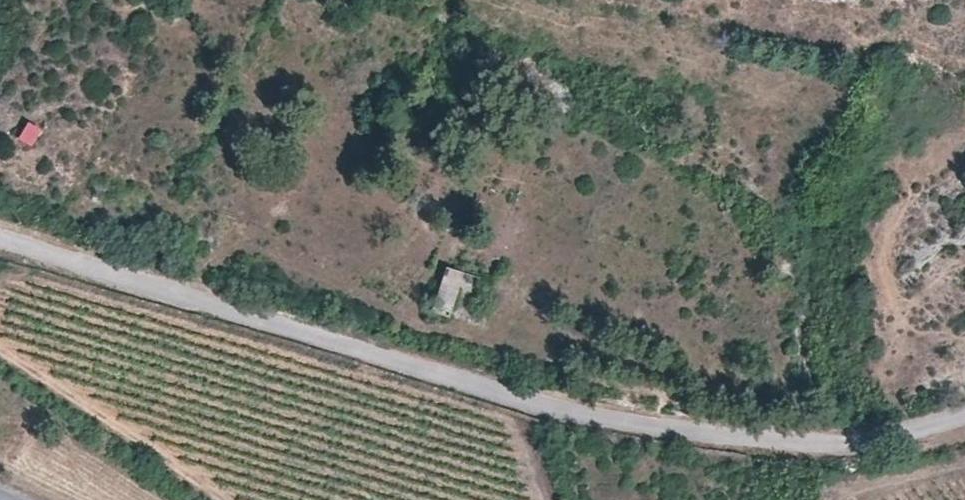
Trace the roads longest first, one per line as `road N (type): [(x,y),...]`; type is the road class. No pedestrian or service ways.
road 1 (unclassified): [(0,243),(469,381),(723,436),(842,450),(915,440),(964,423)]

